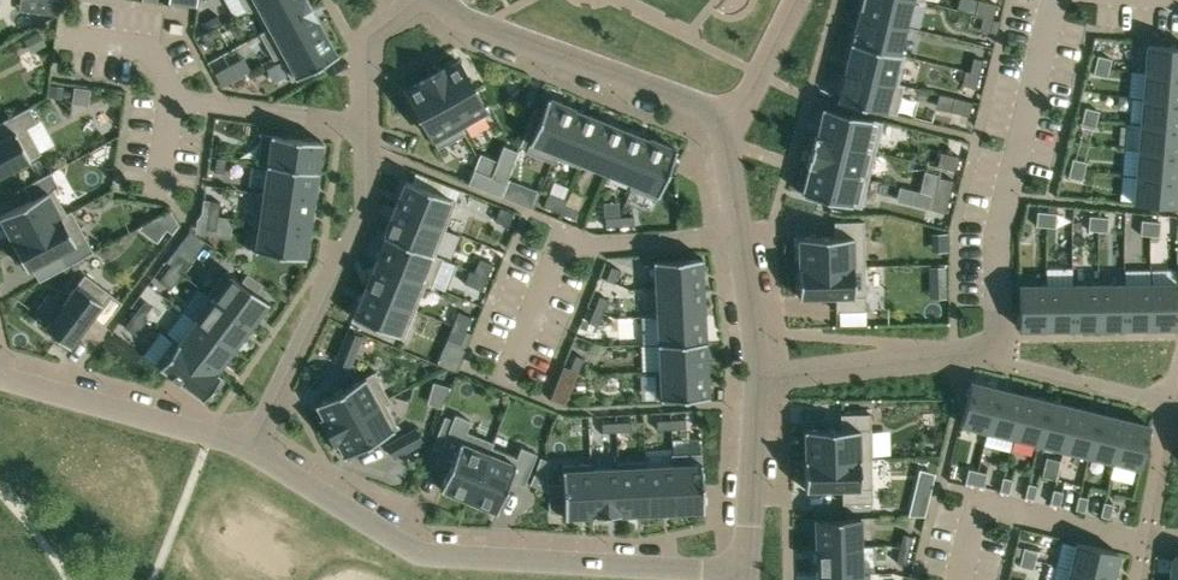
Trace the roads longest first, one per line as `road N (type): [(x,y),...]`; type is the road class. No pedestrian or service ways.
road 1 (residential): [(248,448),(424,556),(746,572)]
road 2 (residential): [(419,0),(367,37),(368,211),(248,448)]
road 3 (residential): [(757,377),(968,355),(1175,401)]
road 4 (residential): [(738,115),(473,24),(440,0)]
road 5 (residential): [(757,377),(729,156),(738,115)]
road 6 (residential): [(0,377),(248,448)]
road 7 (residential): [(746,572),(757,377)]
road 8 (residential): [(1175,401),(1140,579)]
road 9 (residential): [(738,115),(797,0)]

